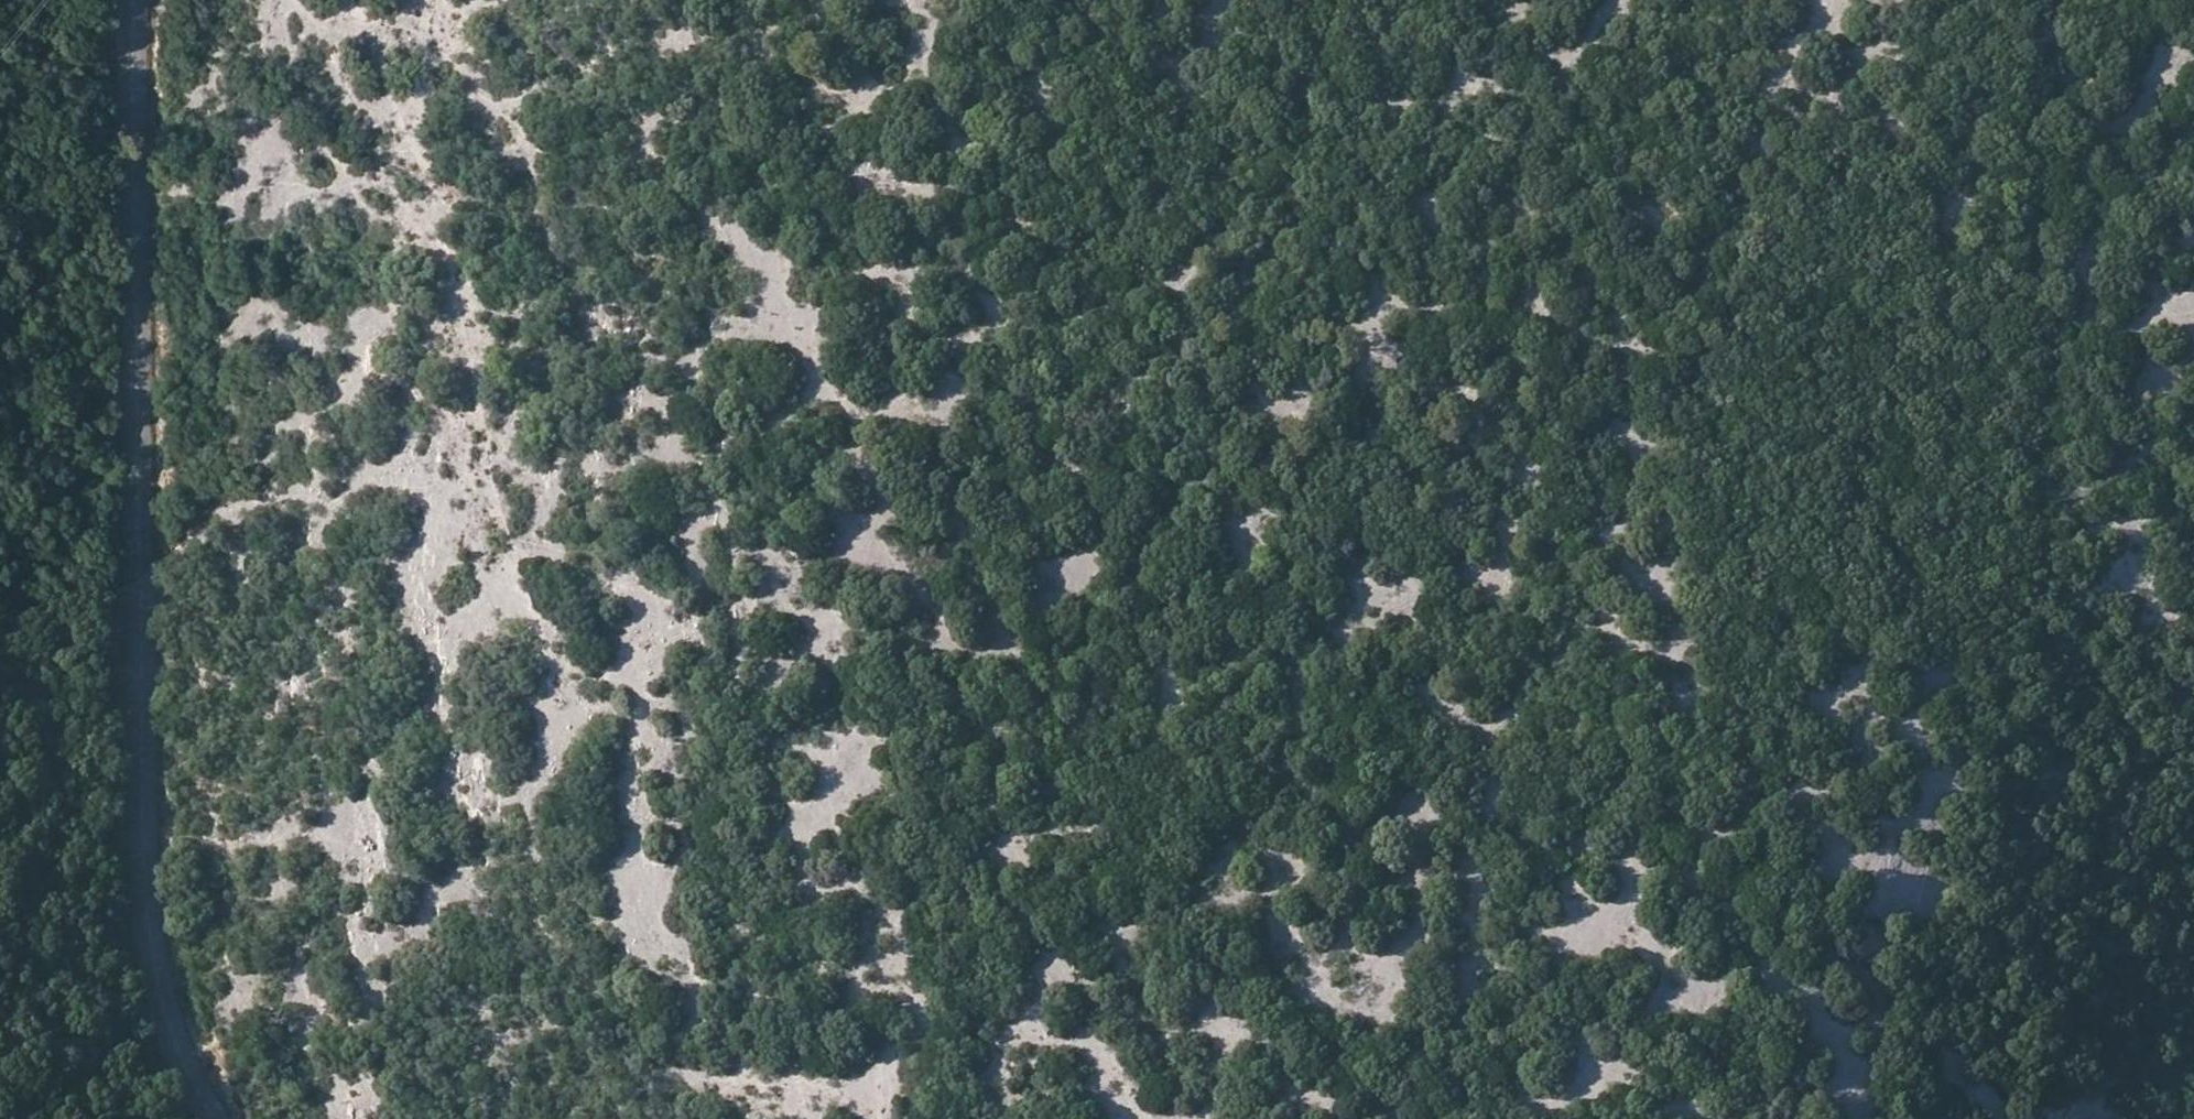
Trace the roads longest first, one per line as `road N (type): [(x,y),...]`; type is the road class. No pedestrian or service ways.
road 1 (tertiary): [(215,1118),(174,1045),(153,957),(142,784),(140,0)]

